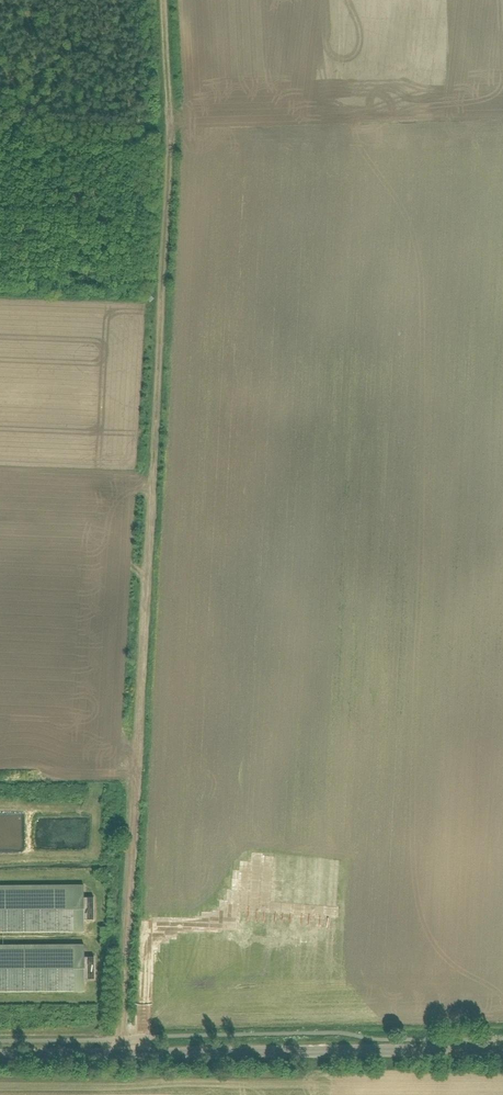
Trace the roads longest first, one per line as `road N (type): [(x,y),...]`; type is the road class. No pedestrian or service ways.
road 1 (track): [(120,1053),(161,297),(160,0)]
road 2 (tertiary): [(0,1055),(502,1051)]
road 3 (track): [(0,479),(127,482),(151,495)]

